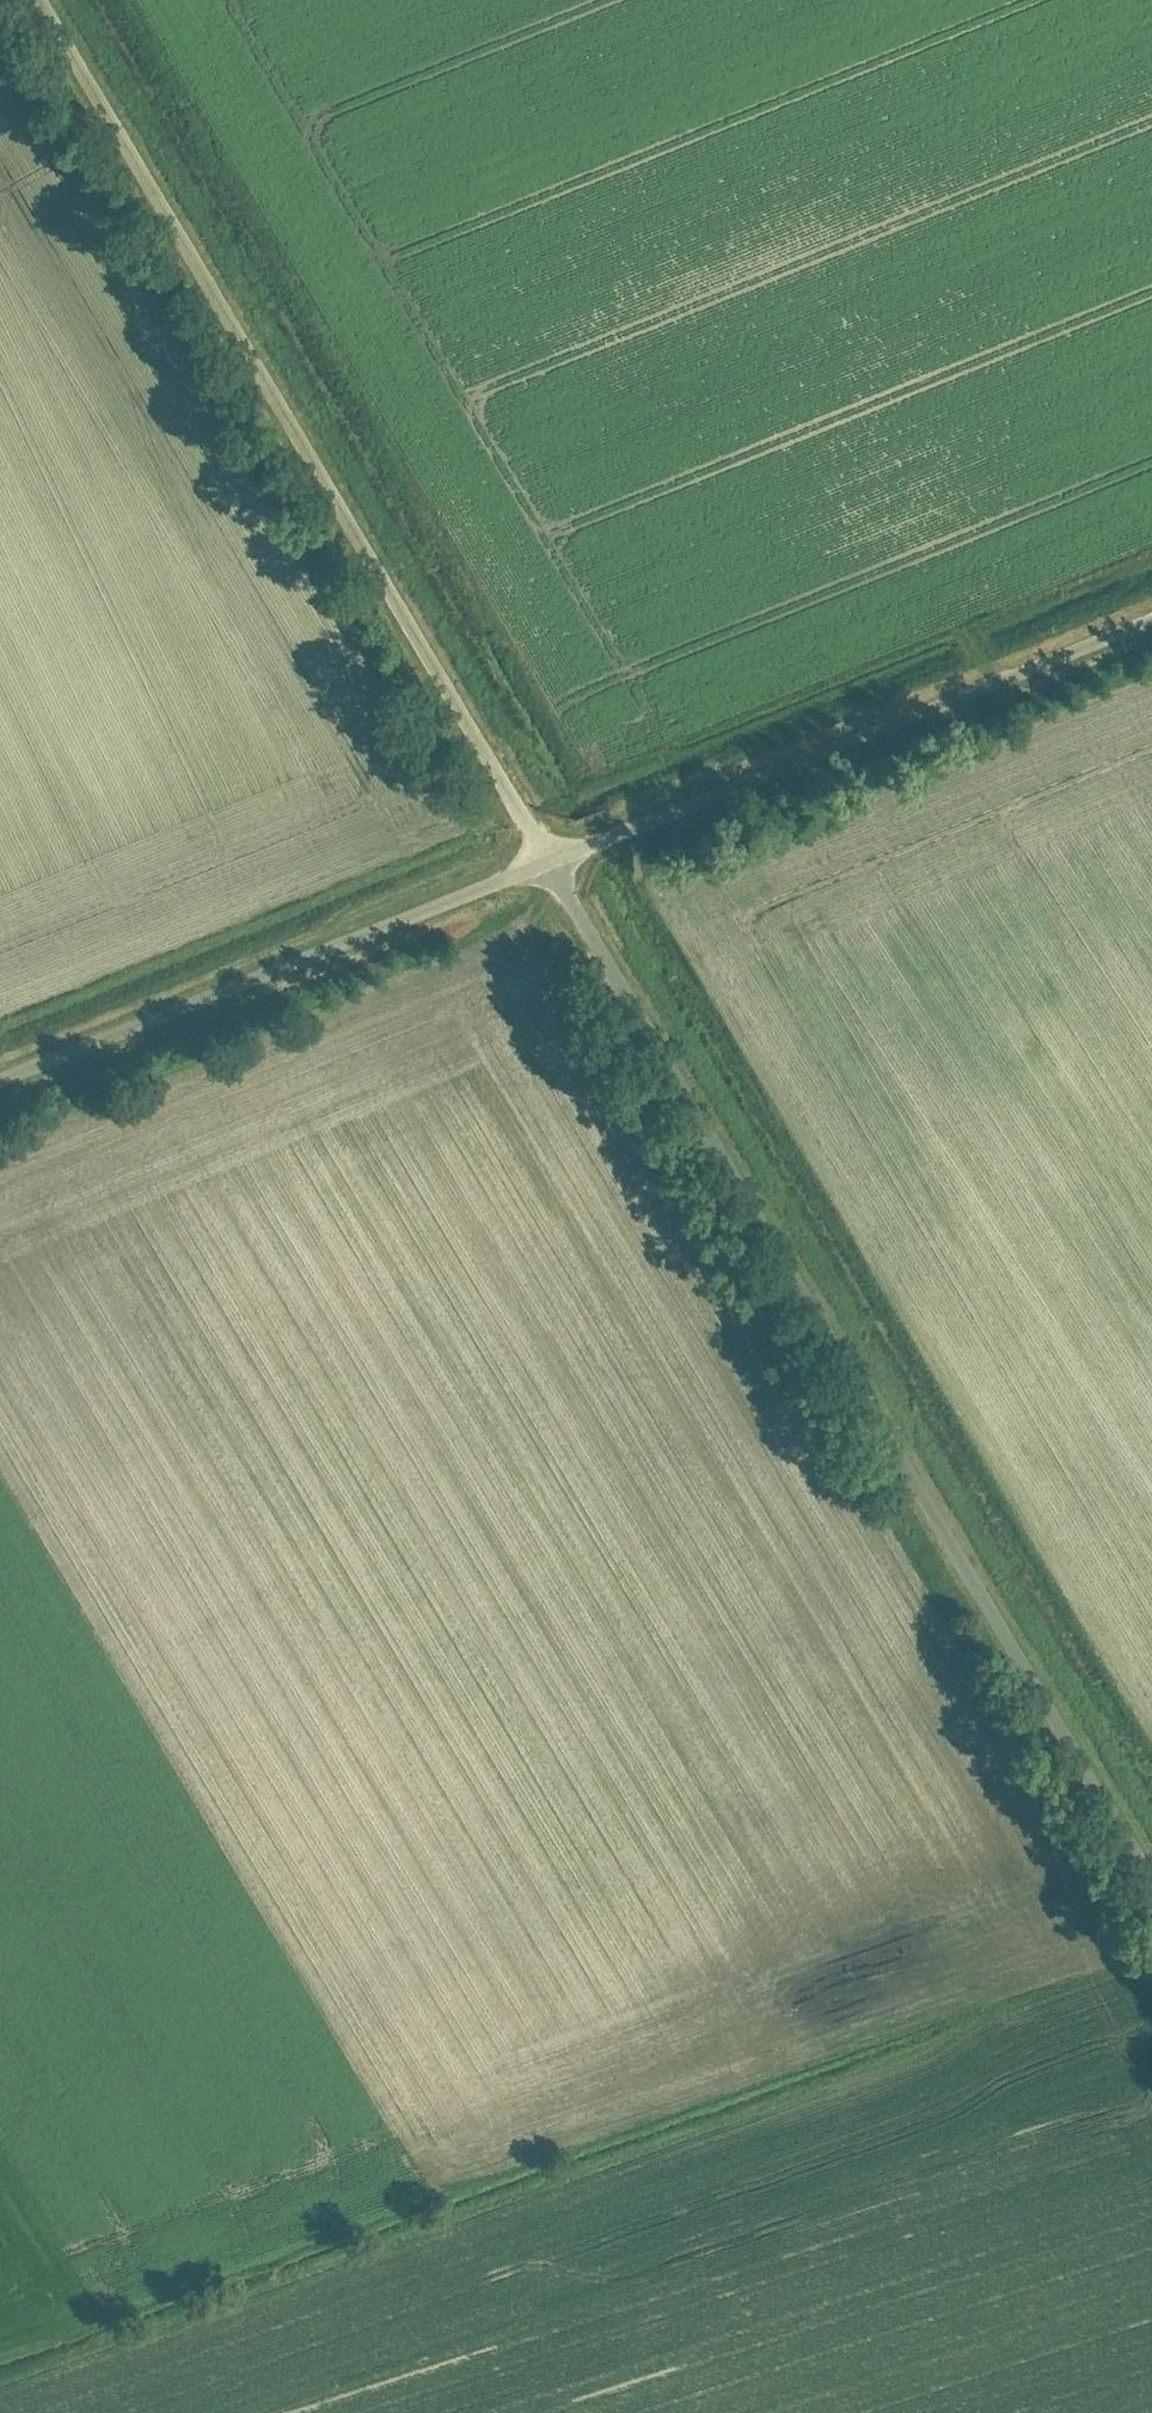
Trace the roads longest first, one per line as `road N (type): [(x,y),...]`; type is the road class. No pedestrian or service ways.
road 1 (residential): [(1151,1856),(549,848)]
road 2 (residential): [(549,848),(47,0)]
road 3 (residential): [(1151,606),(549,848)]
road 4 (residential): [(549,848),(0,1068)]

